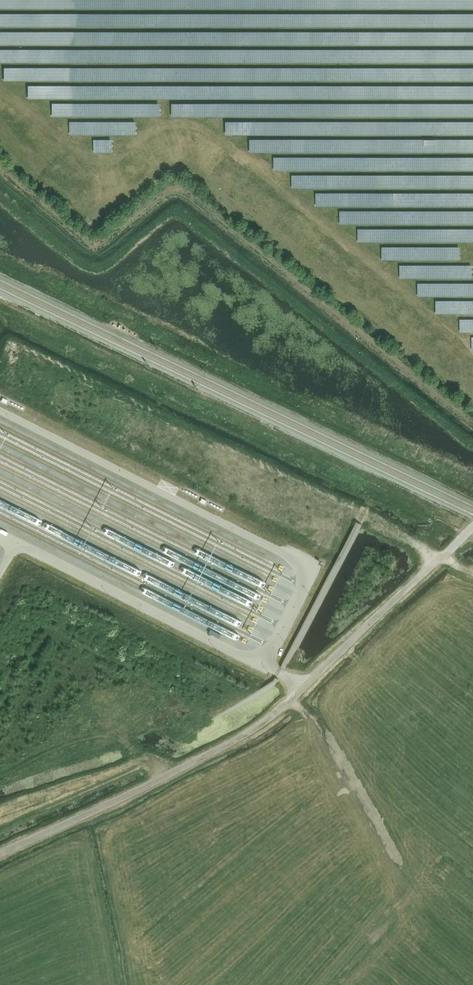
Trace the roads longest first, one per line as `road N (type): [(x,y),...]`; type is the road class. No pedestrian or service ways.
road 1 (track): [(0,853),(263,723),(472,527)]
road 2 (track): [(436,562),(421,546),(305,489)]

